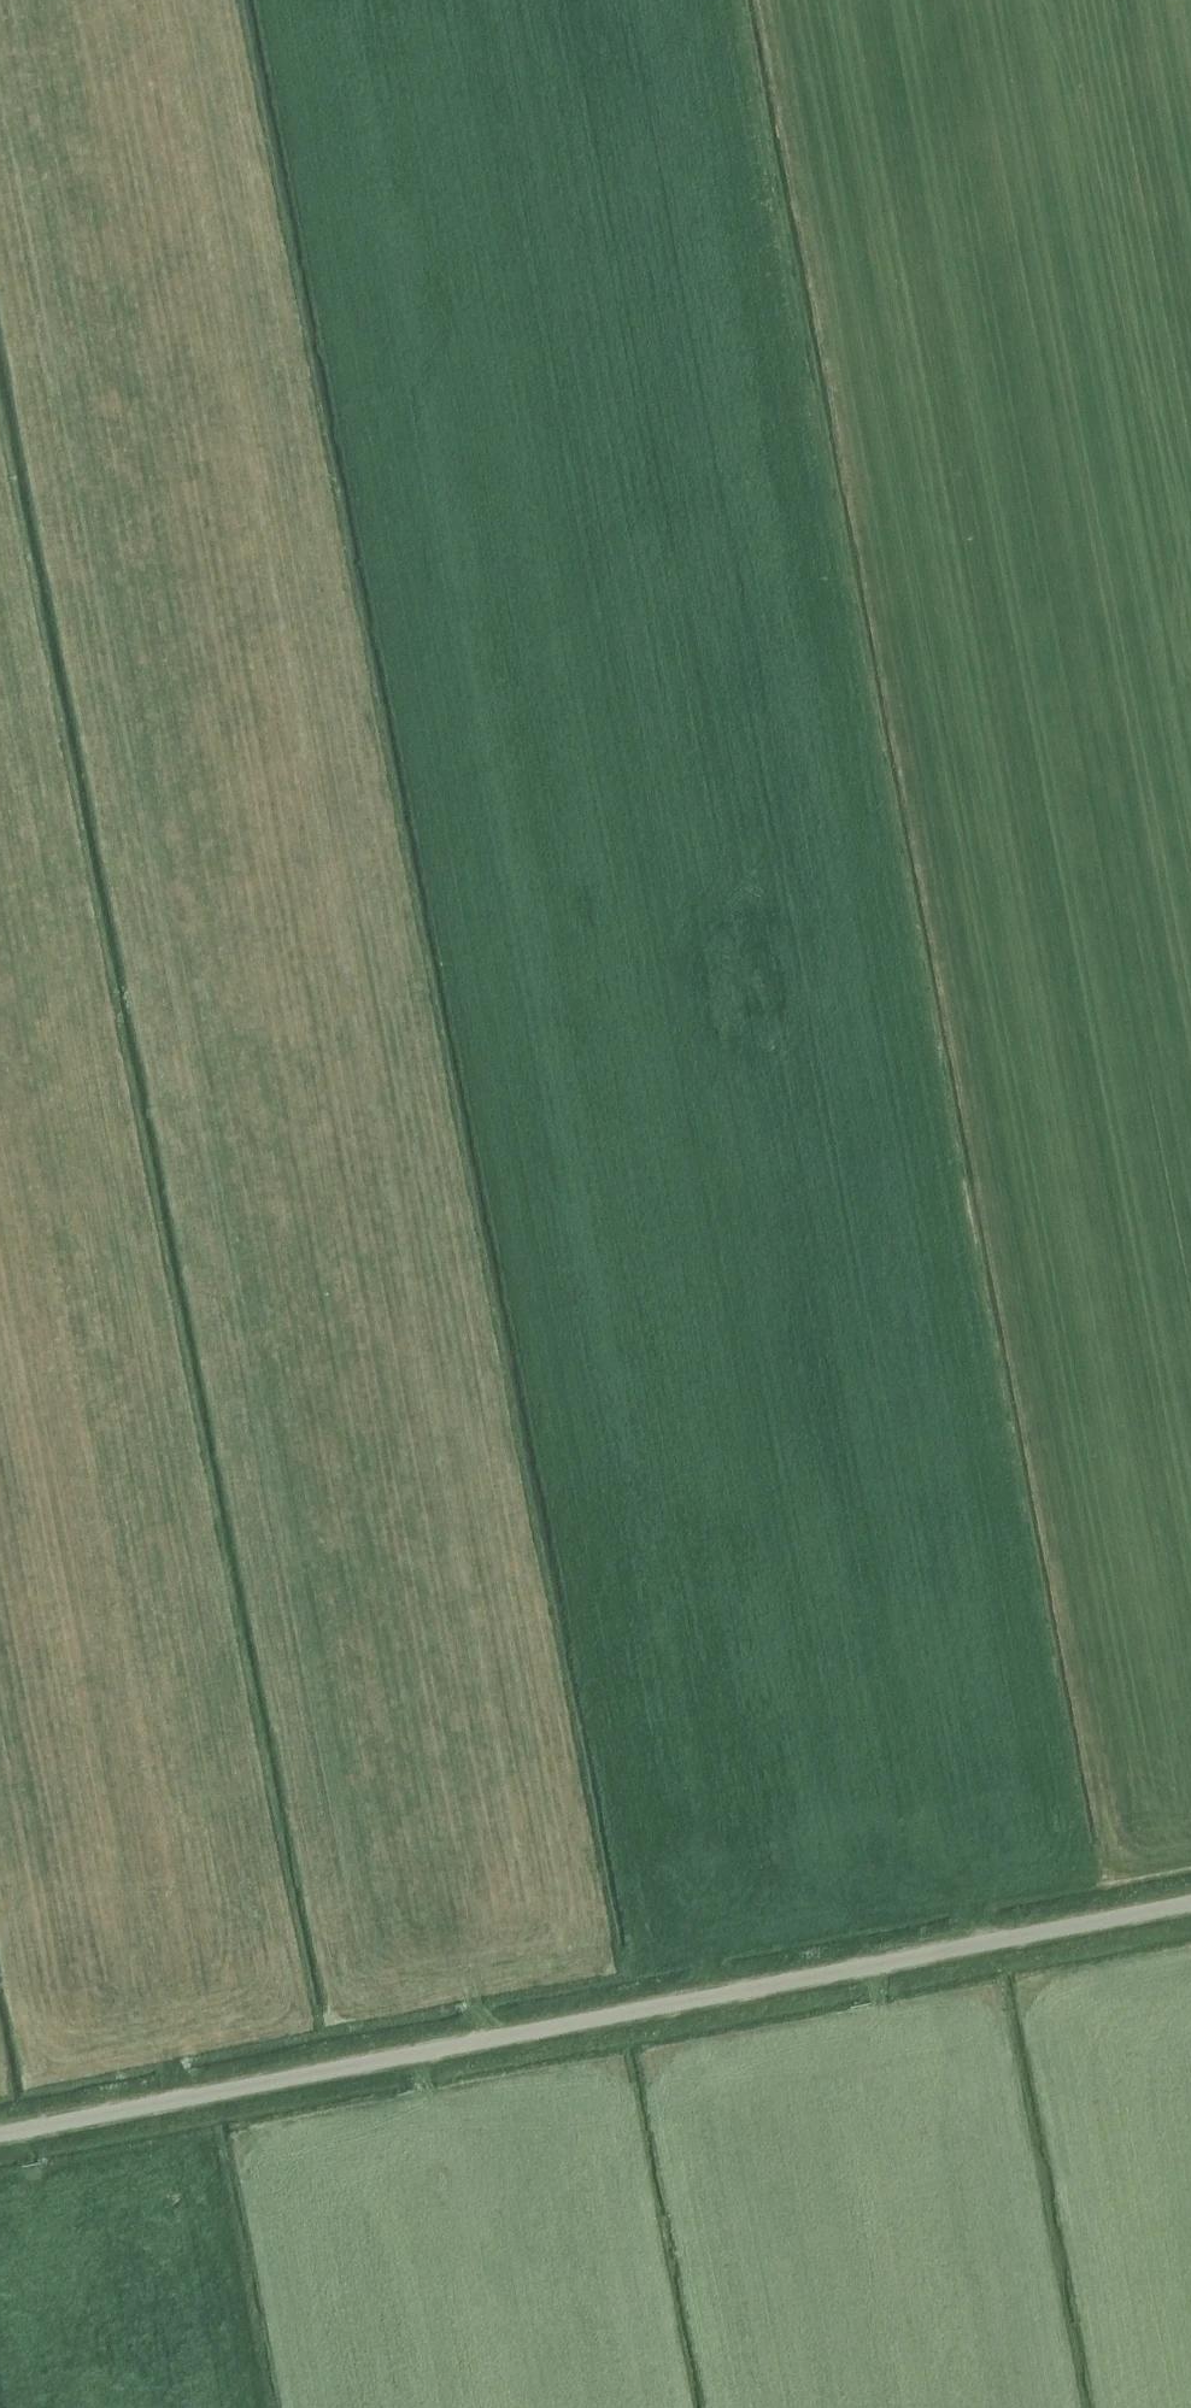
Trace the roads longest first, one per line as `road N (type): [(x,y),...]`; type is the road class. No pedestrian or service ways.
road 1 (unclassified): [(0,2133),(1190,1903)]

